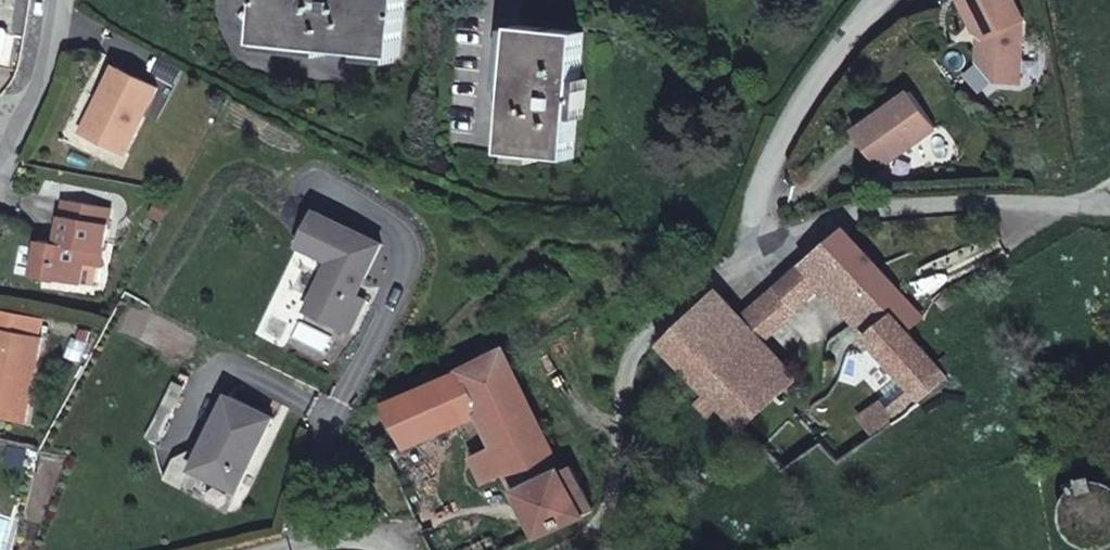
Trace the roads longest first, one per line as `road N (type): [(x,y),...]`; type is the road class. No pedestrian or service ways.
road 1 (track): [(533,549),(608,517),(623,375),(661,316),(750,230)]
road 2 (residential): [(750,230),(821,95),(898,0)]
road 3 (residential): [(20,117),(62,0)]

